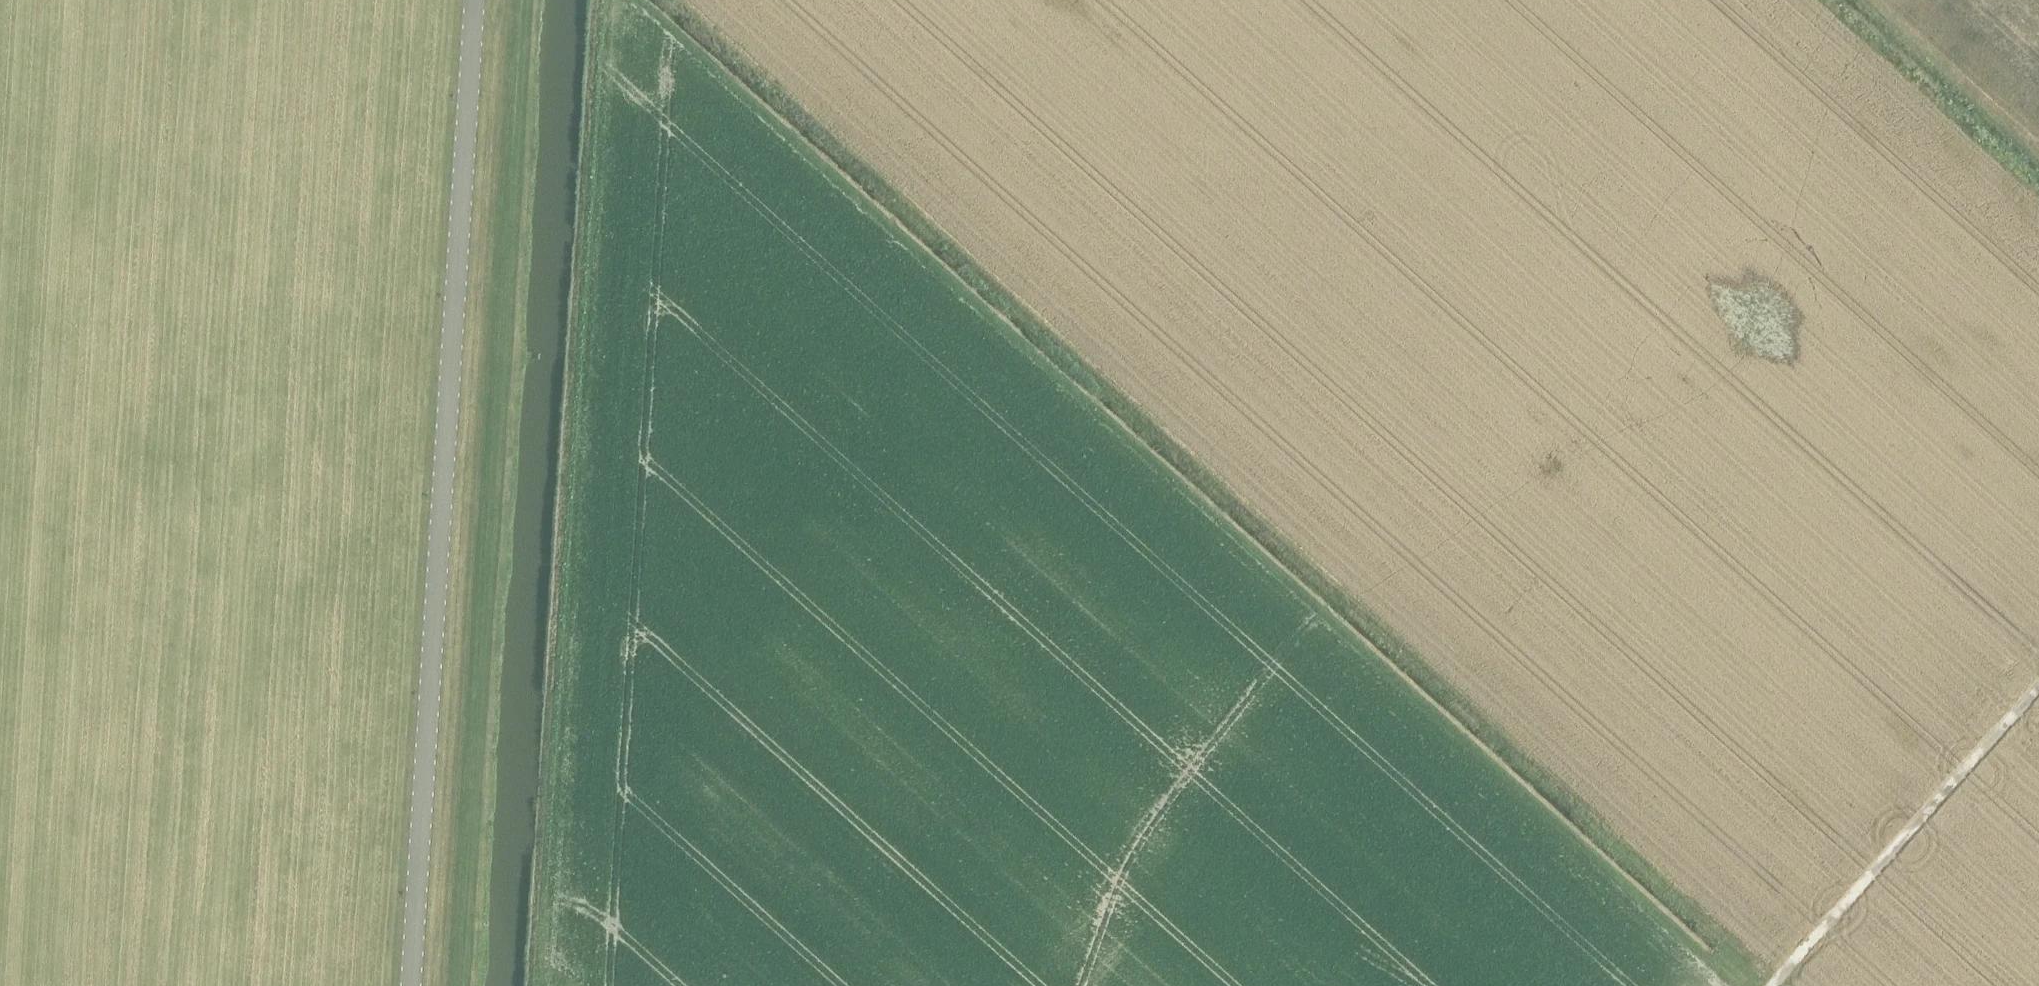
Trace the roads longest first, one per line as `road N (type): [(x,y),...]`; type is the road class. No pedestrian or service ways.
road 1 (track): [(1747,985),(2038,670)]

